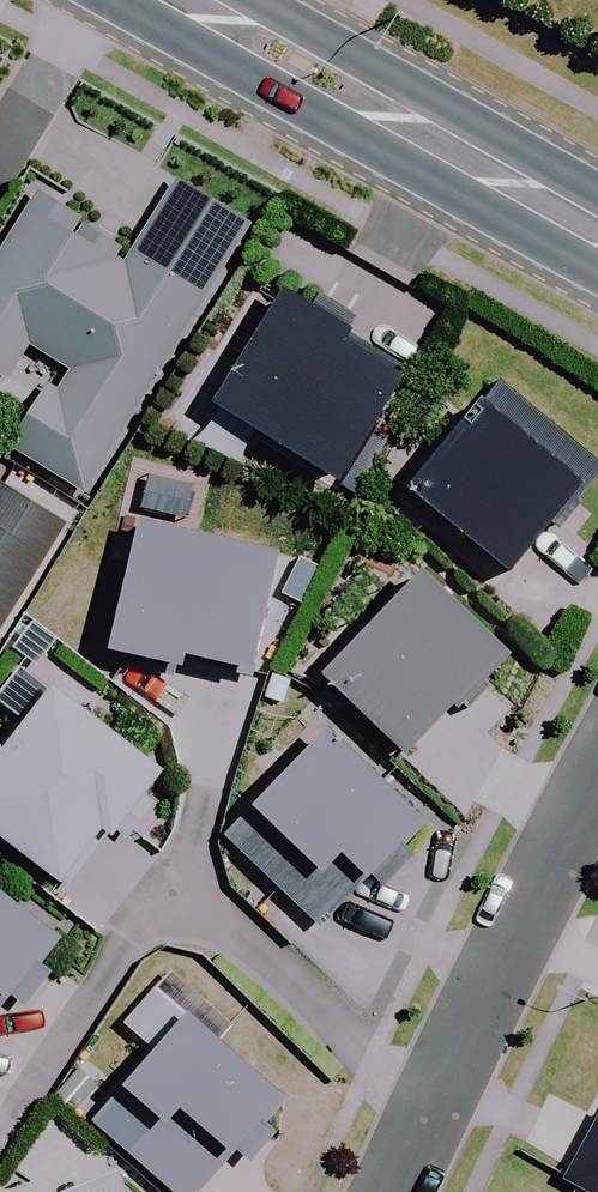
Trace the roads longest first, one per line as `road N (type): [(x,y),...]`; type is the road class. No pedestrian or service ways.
road 1 (secondary): [(188,0),(597,233)]
road 2 (residential): [(597,794),(383,1191)]

